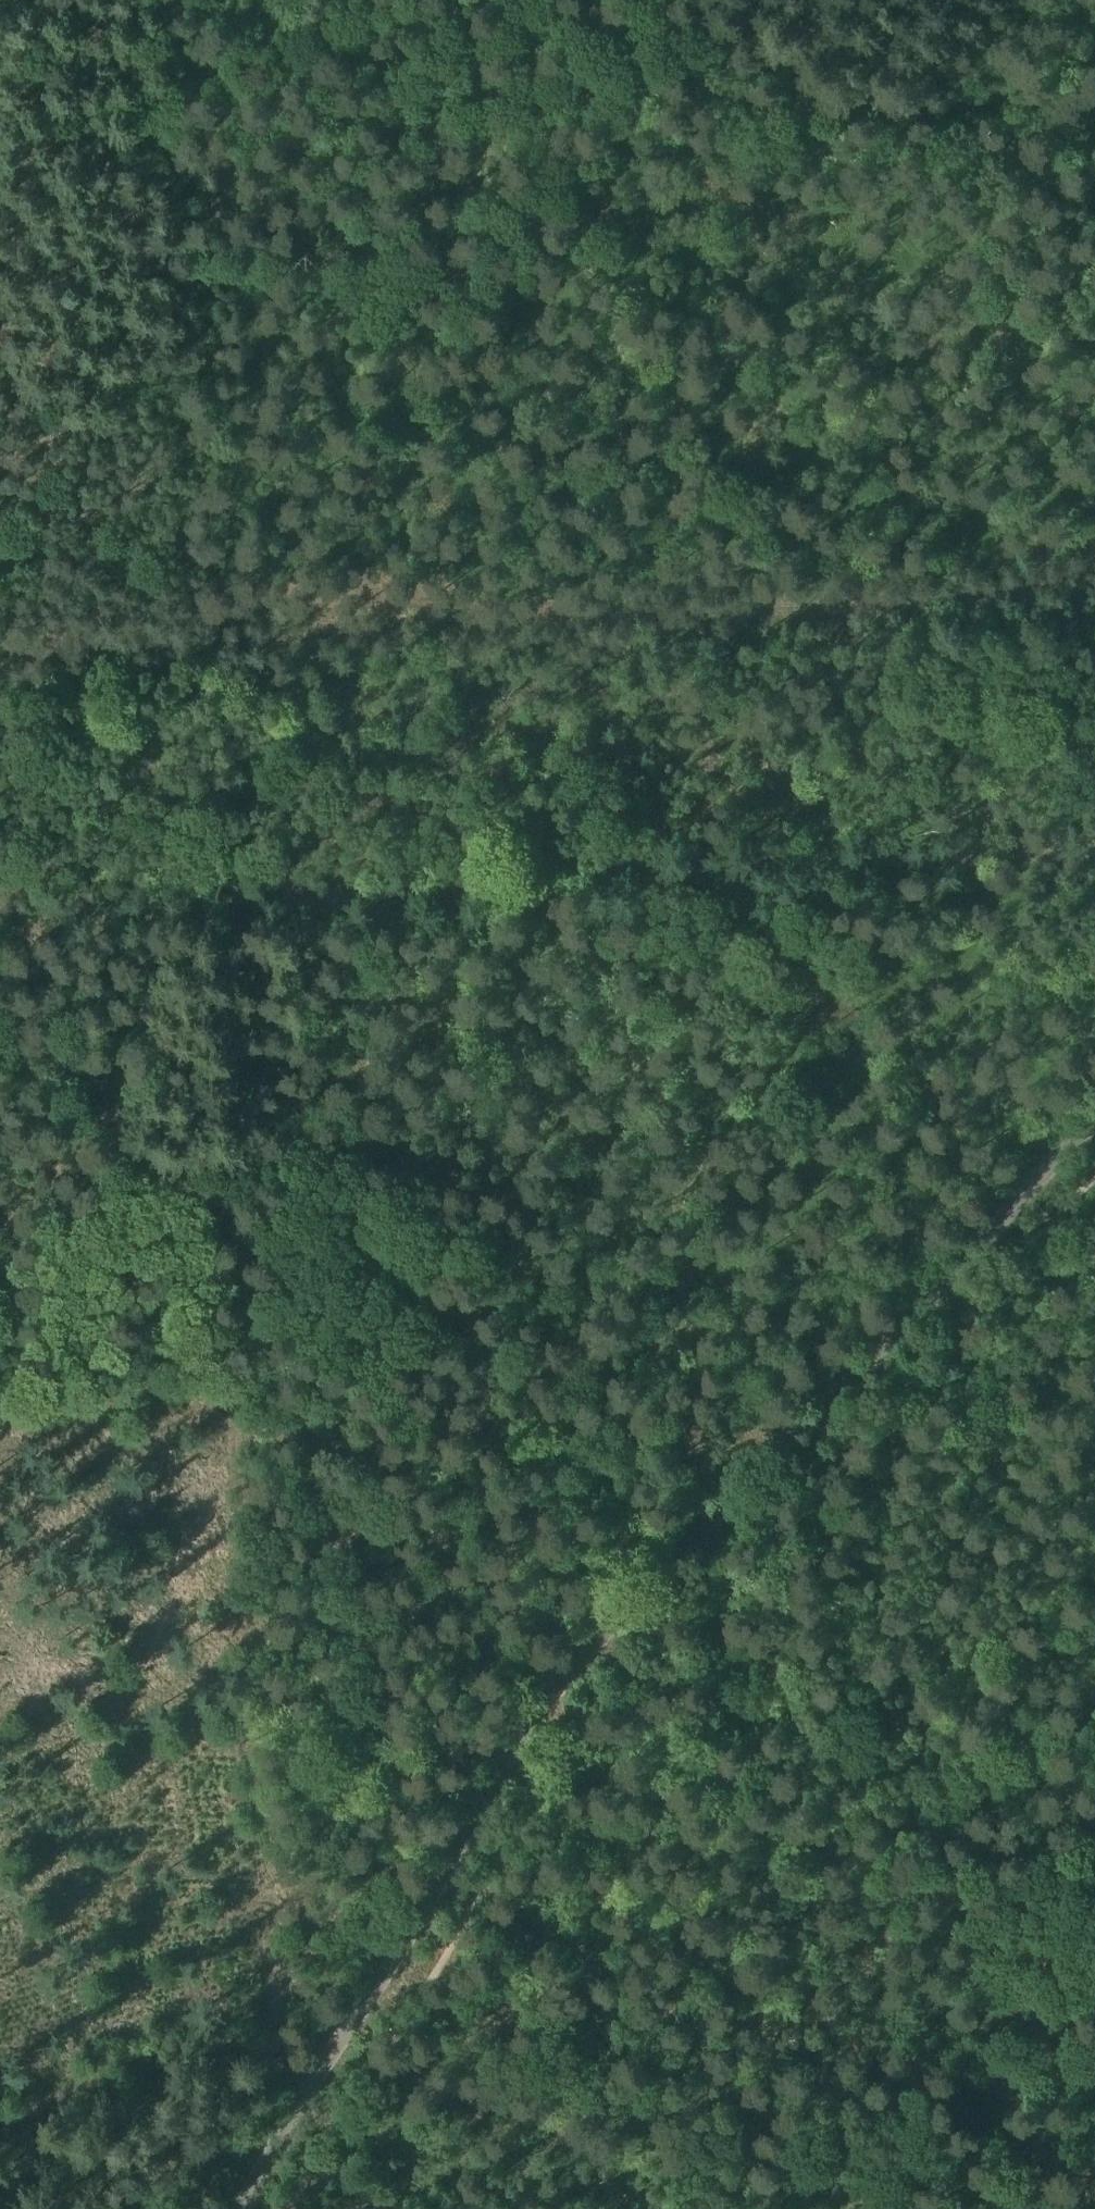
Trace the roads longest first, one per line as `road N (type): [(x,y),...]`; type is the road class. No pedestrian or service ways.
road 1 (unclassified): [(240,2208),(421,1919),(529,1721),(1094,1113)]
road 2 (track): [(1094,589),(0,651)]

